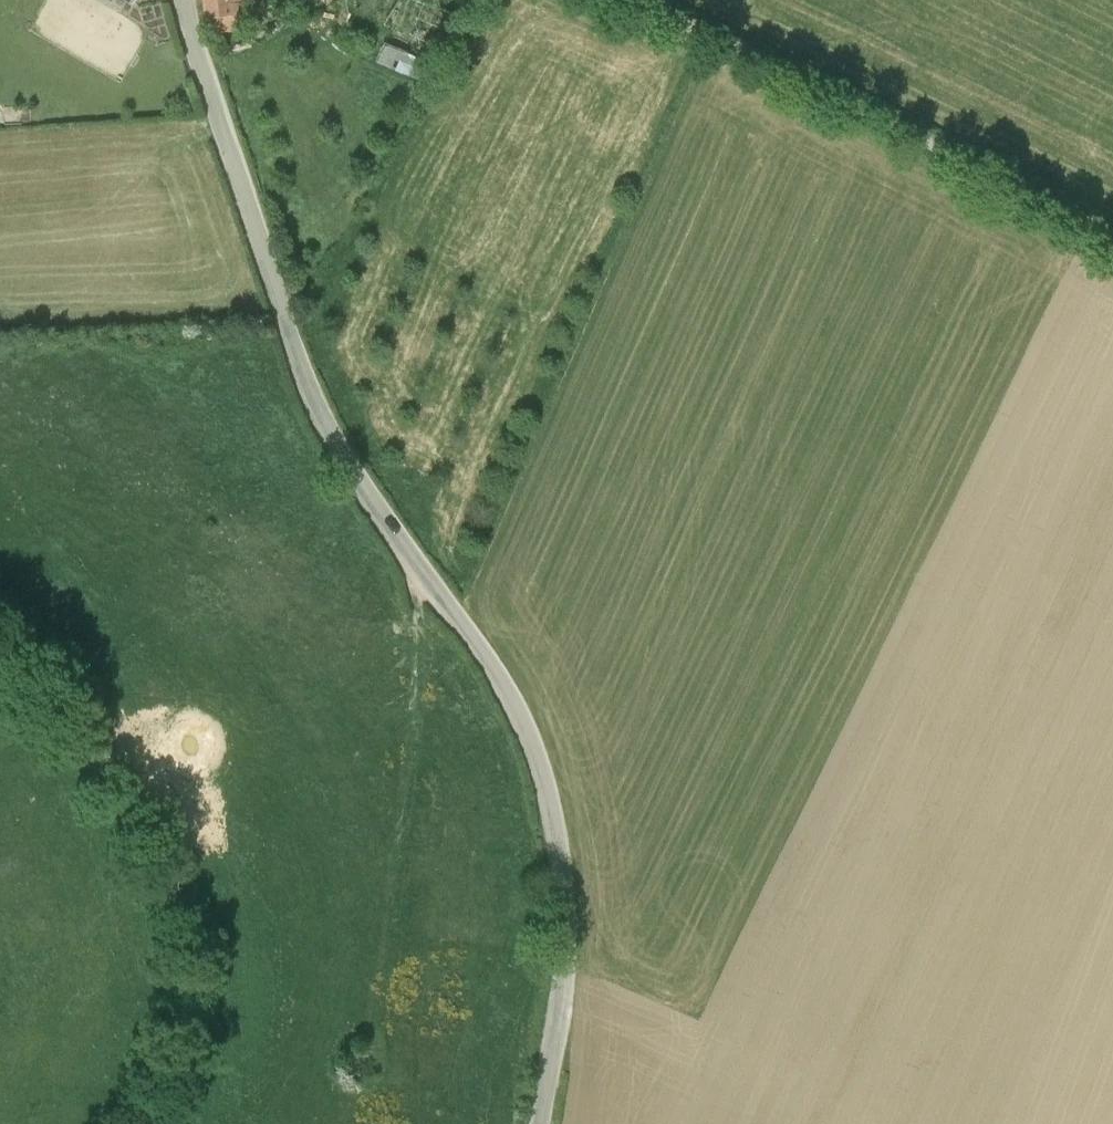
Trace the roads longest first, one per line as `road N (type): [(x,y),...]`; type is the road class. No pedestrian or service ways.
road 1 (unclassified): [(540,1123),(564,923),(541,764),(482,650),(360,482),(316,404),(185,0)]
road 2 (track): [(1112,237),(633,0)]

